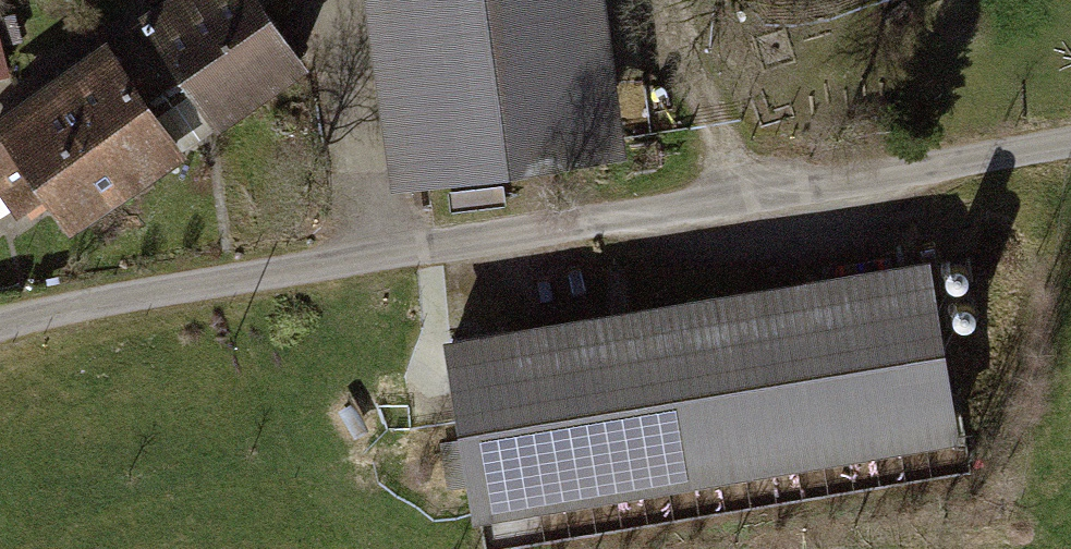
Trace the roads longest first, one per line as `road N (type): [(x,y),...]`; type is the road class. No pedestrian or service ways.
road 1 (residential): [(1070,147),(751,190),(35,316),(0,329)]
road 2 (track): [(687,0),(751,190)]

